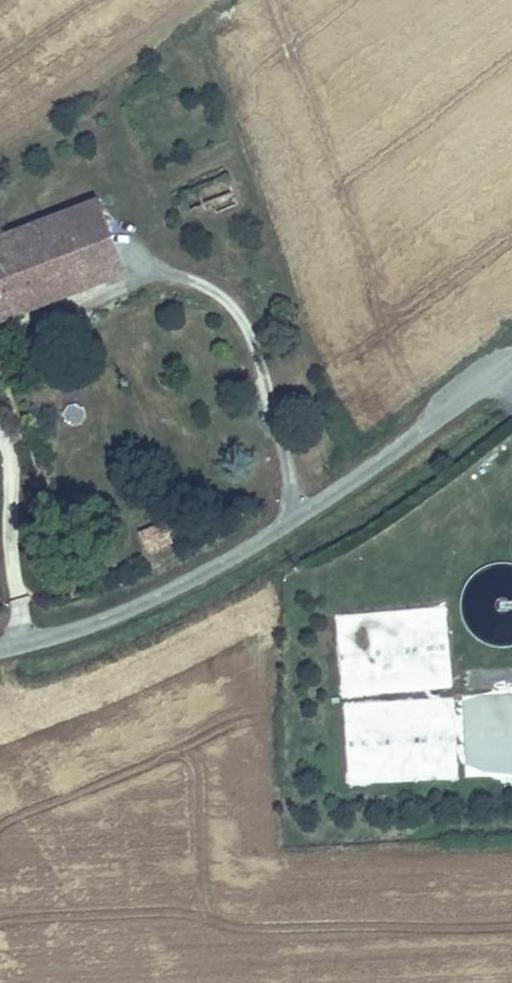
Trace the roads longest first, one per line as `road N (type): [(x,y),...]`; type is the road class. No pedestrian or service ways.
road 1 (unclassified): [(0,649),(121,611),(212,565),(309,507),(511,361)]

